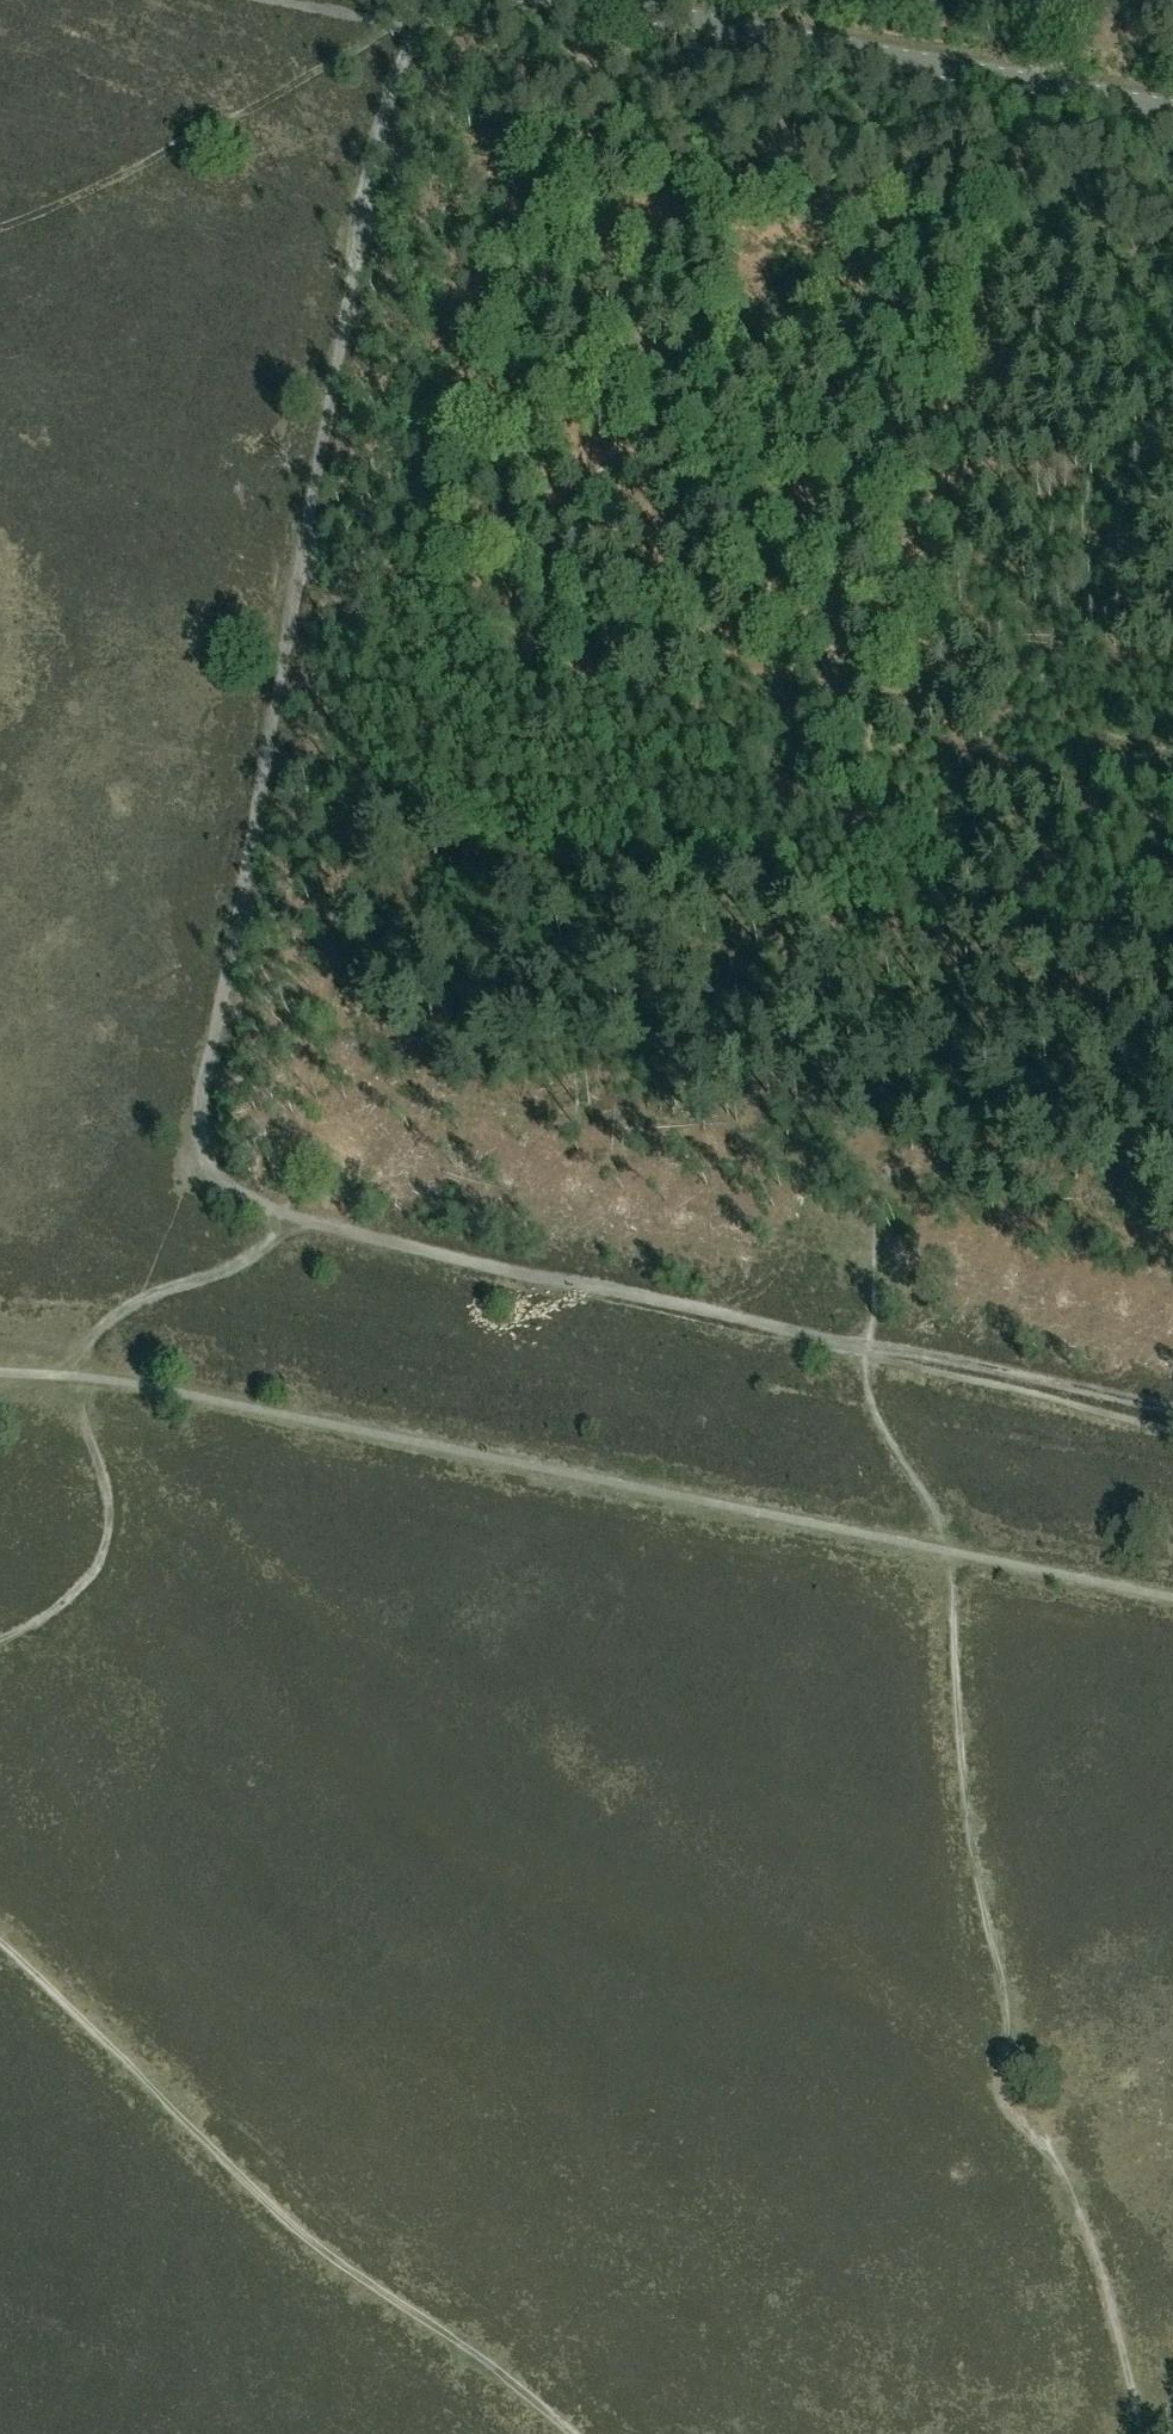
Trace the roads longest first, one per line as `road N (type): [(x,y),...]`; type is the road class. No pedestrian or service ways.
road 1 (tertiary): [(1172,111),(588,0)]
road 2 (track): [(261,0),(411,28)]

